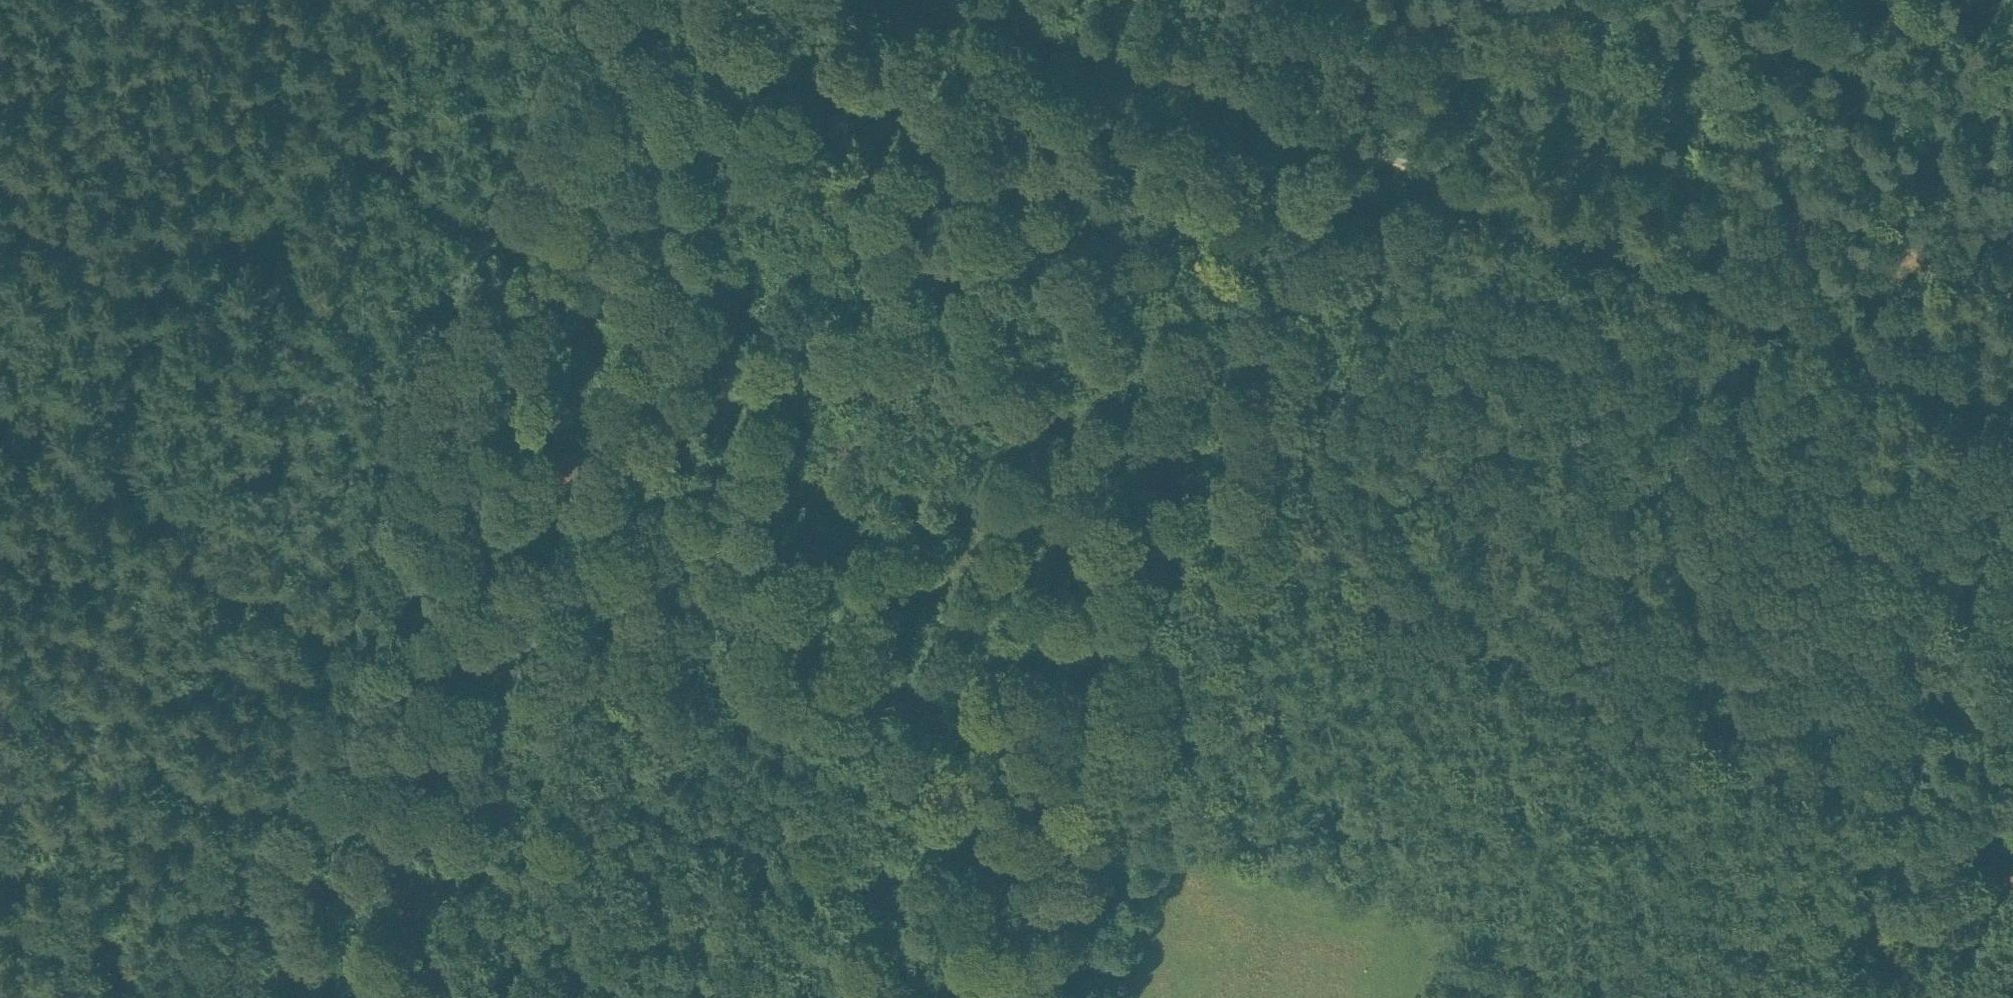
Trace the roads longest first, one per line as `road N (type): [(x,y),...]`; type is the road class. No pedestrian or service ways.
road 1 (track): [(2012,409),(977,0)]
road 2 (track): [(190,997),(590,0)]
road 3 (track): [(1814,997),(2012,499)]

